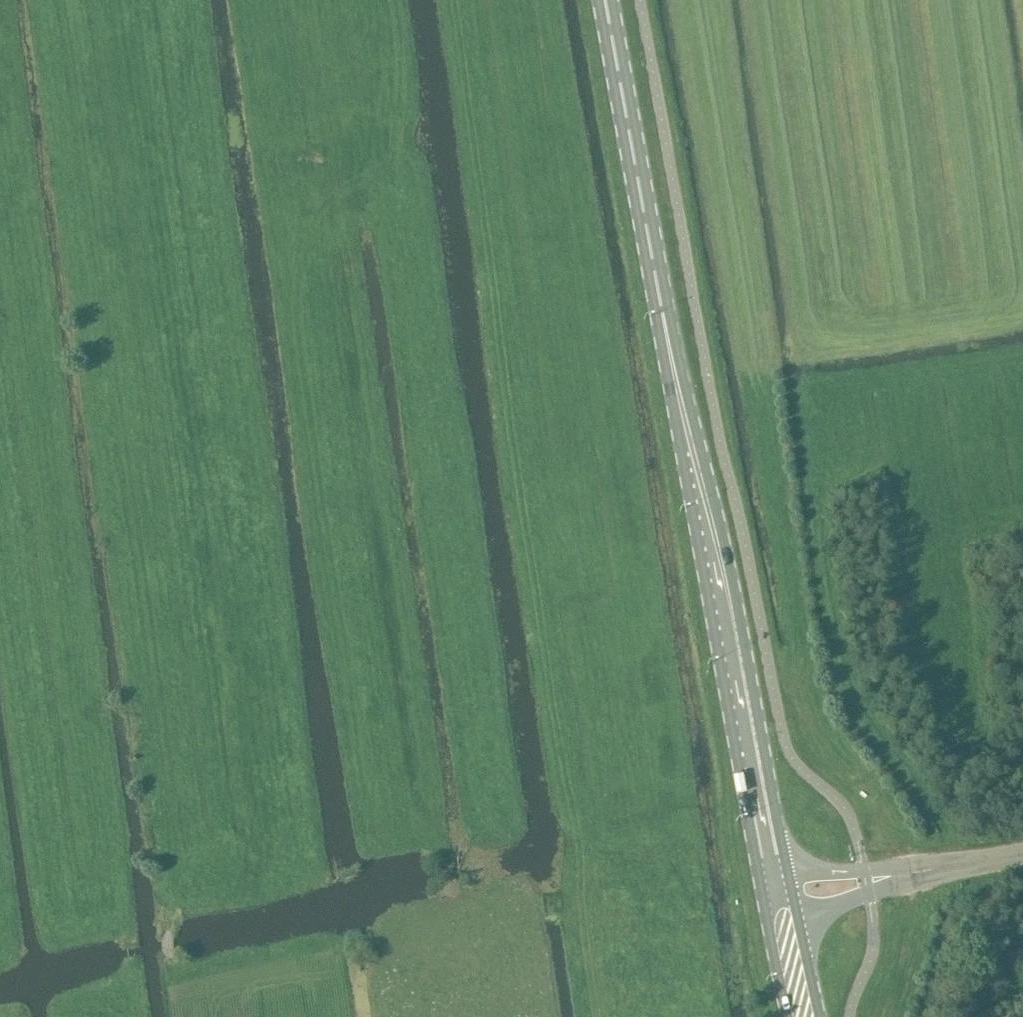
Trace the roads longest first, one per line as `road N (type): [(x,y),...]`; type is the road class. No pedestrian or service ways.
road 1 (track): [(48,0),(175,899),(172,950)]
road 2 (secondary): [(773,878),(607,0)]
road 3 (unclassified): [(866,881),(1022,851)]

